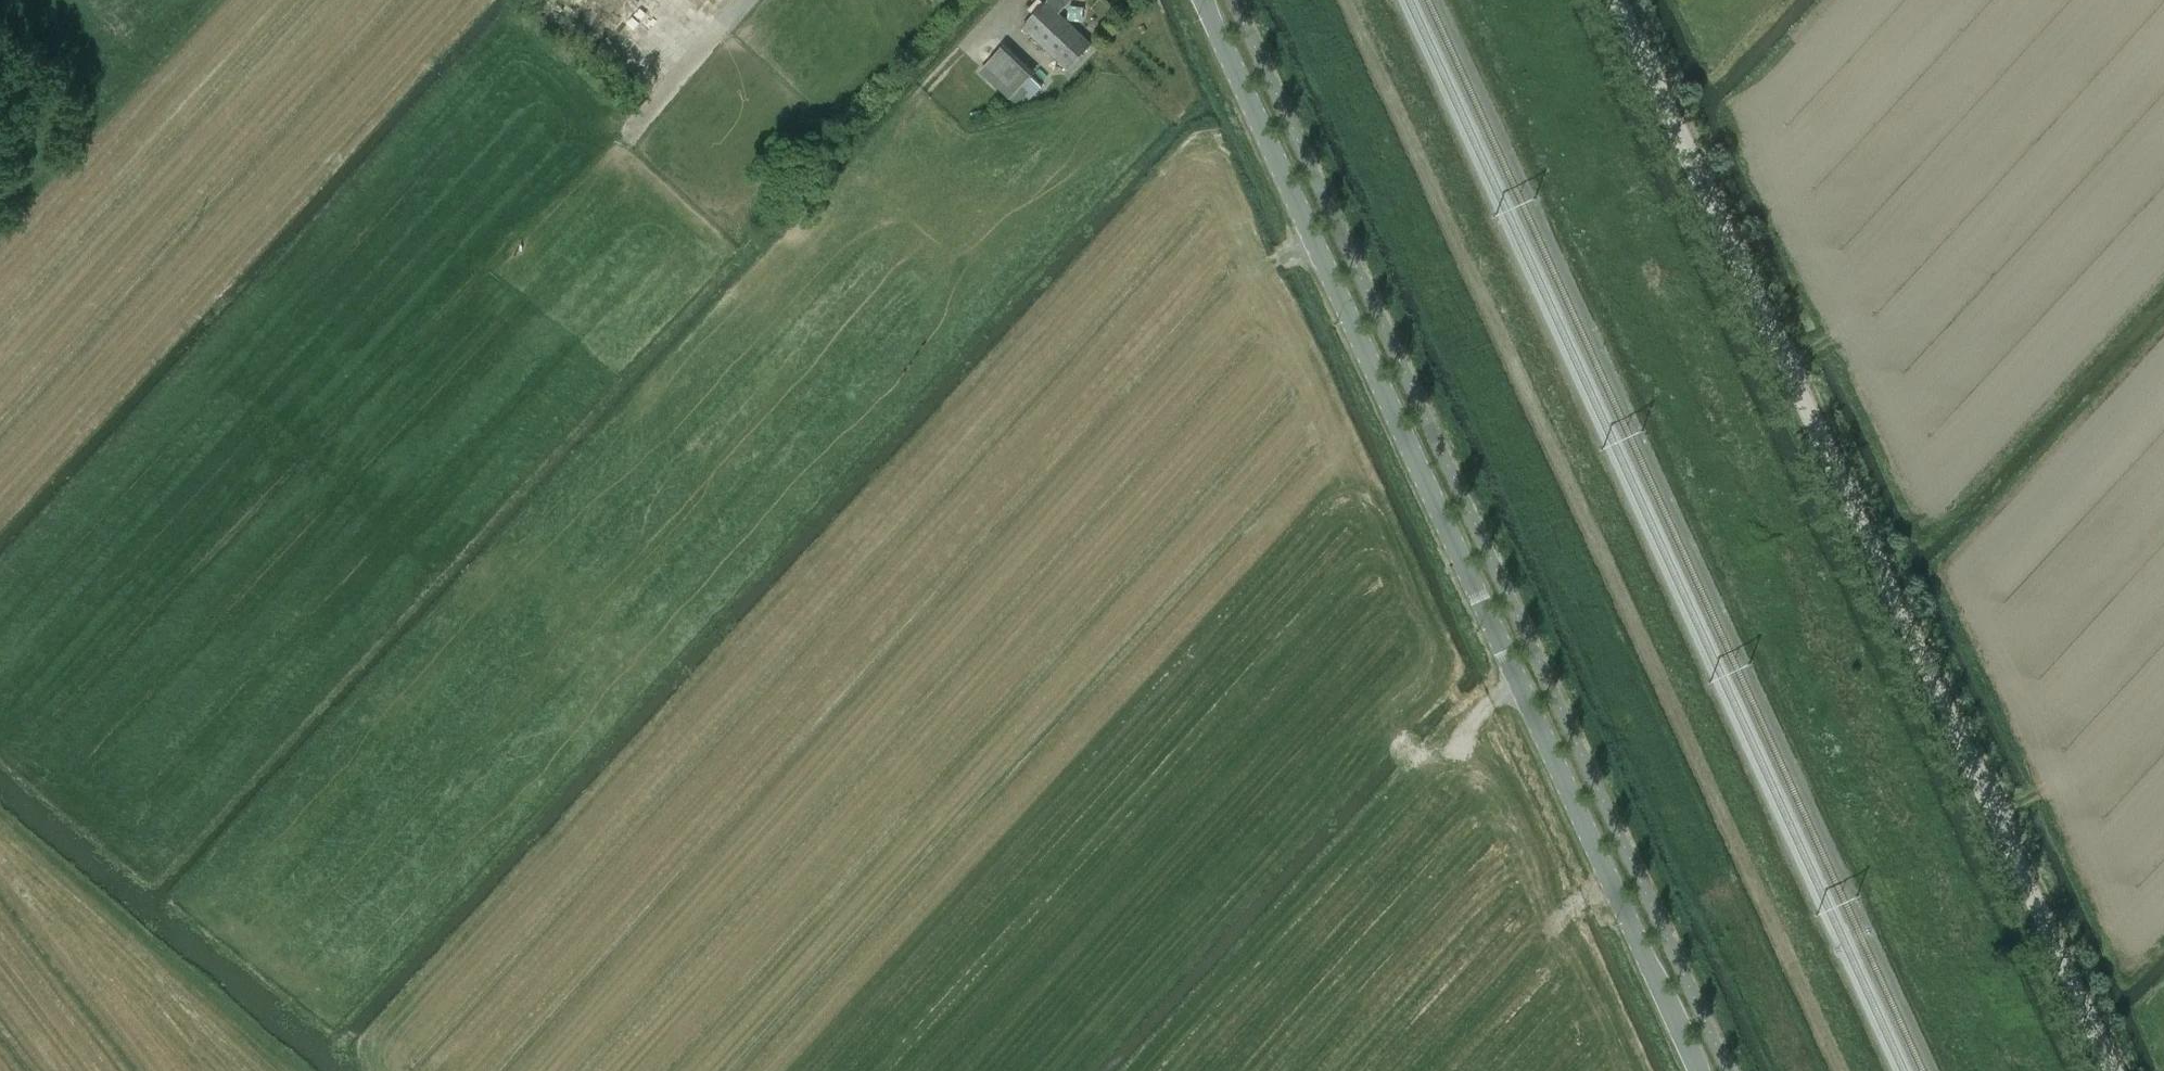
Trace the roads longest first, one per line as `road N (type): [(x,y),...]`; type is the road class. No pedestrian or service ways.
road 1 (unclassified): [(1703,1070),(1203,0)]
road 2 (unclassified): [(2111,1070),(1616,0)]

